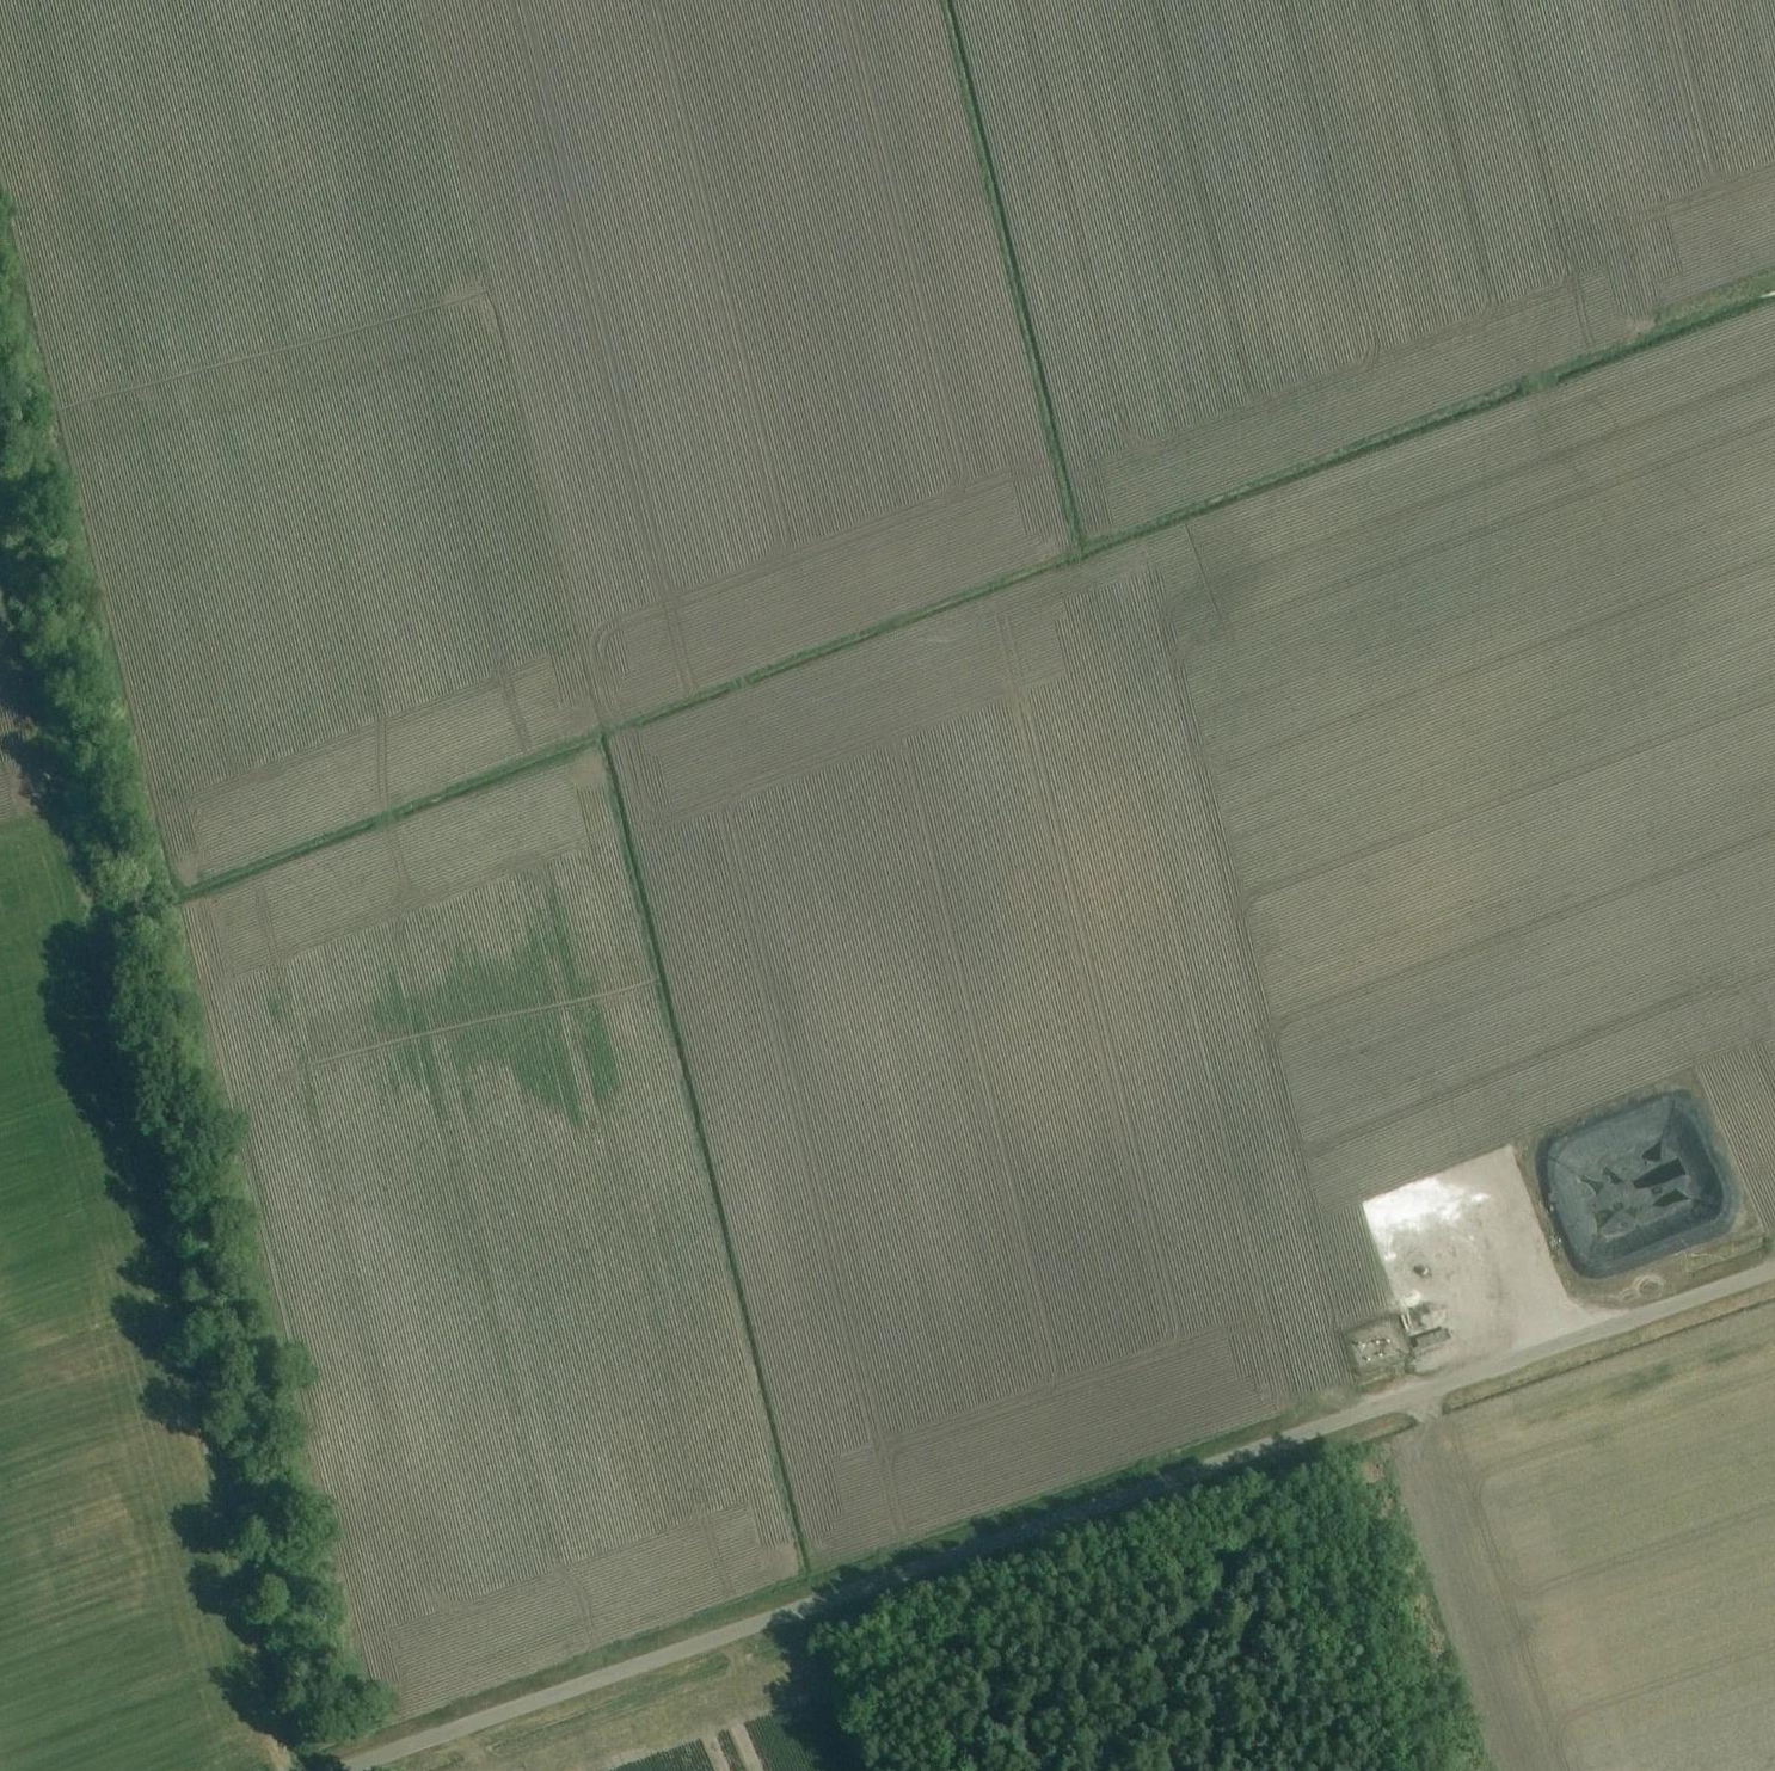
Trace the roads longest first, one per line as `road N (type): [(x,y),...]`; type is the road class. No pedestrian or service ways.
road 1 (unclassified): [(343,1770),(1774,1270)]

